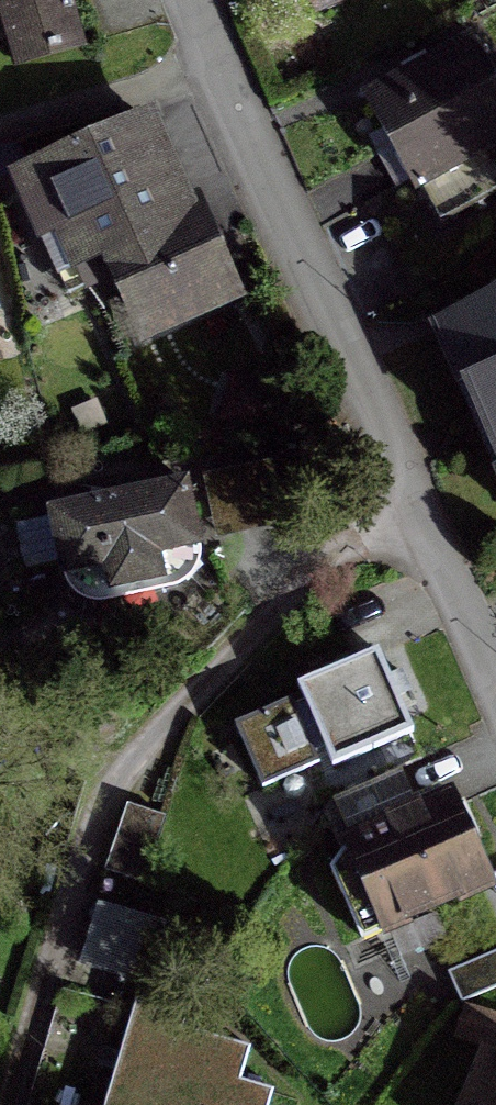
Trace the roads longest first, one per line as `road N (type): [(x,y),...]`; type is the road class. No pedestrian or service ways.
road 1 (residential): [(495,683),(203,53),(189,0)]

